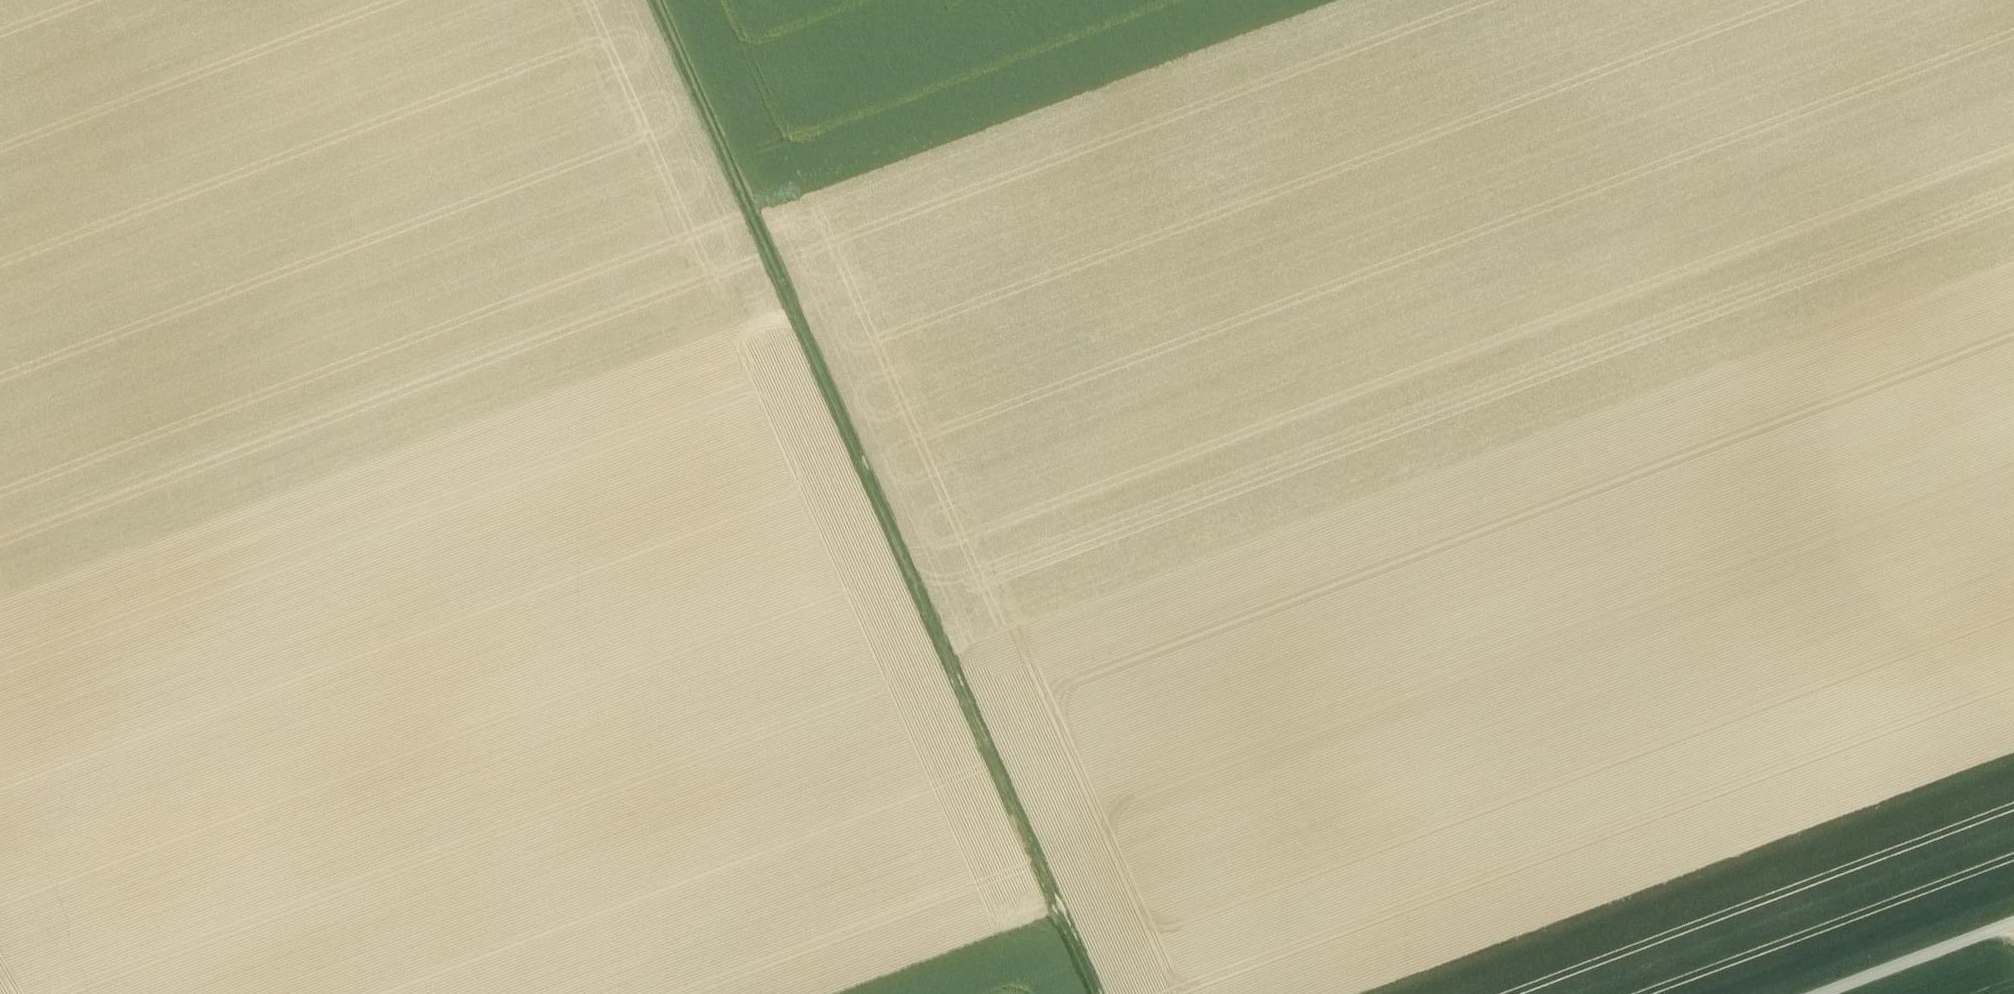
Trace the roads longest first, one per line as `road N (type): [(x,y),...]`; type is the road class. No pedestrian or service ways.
road 1 (track): [(1100,993),(657,0)]
road 2 (track): [(1873,993),(2013,941)]

